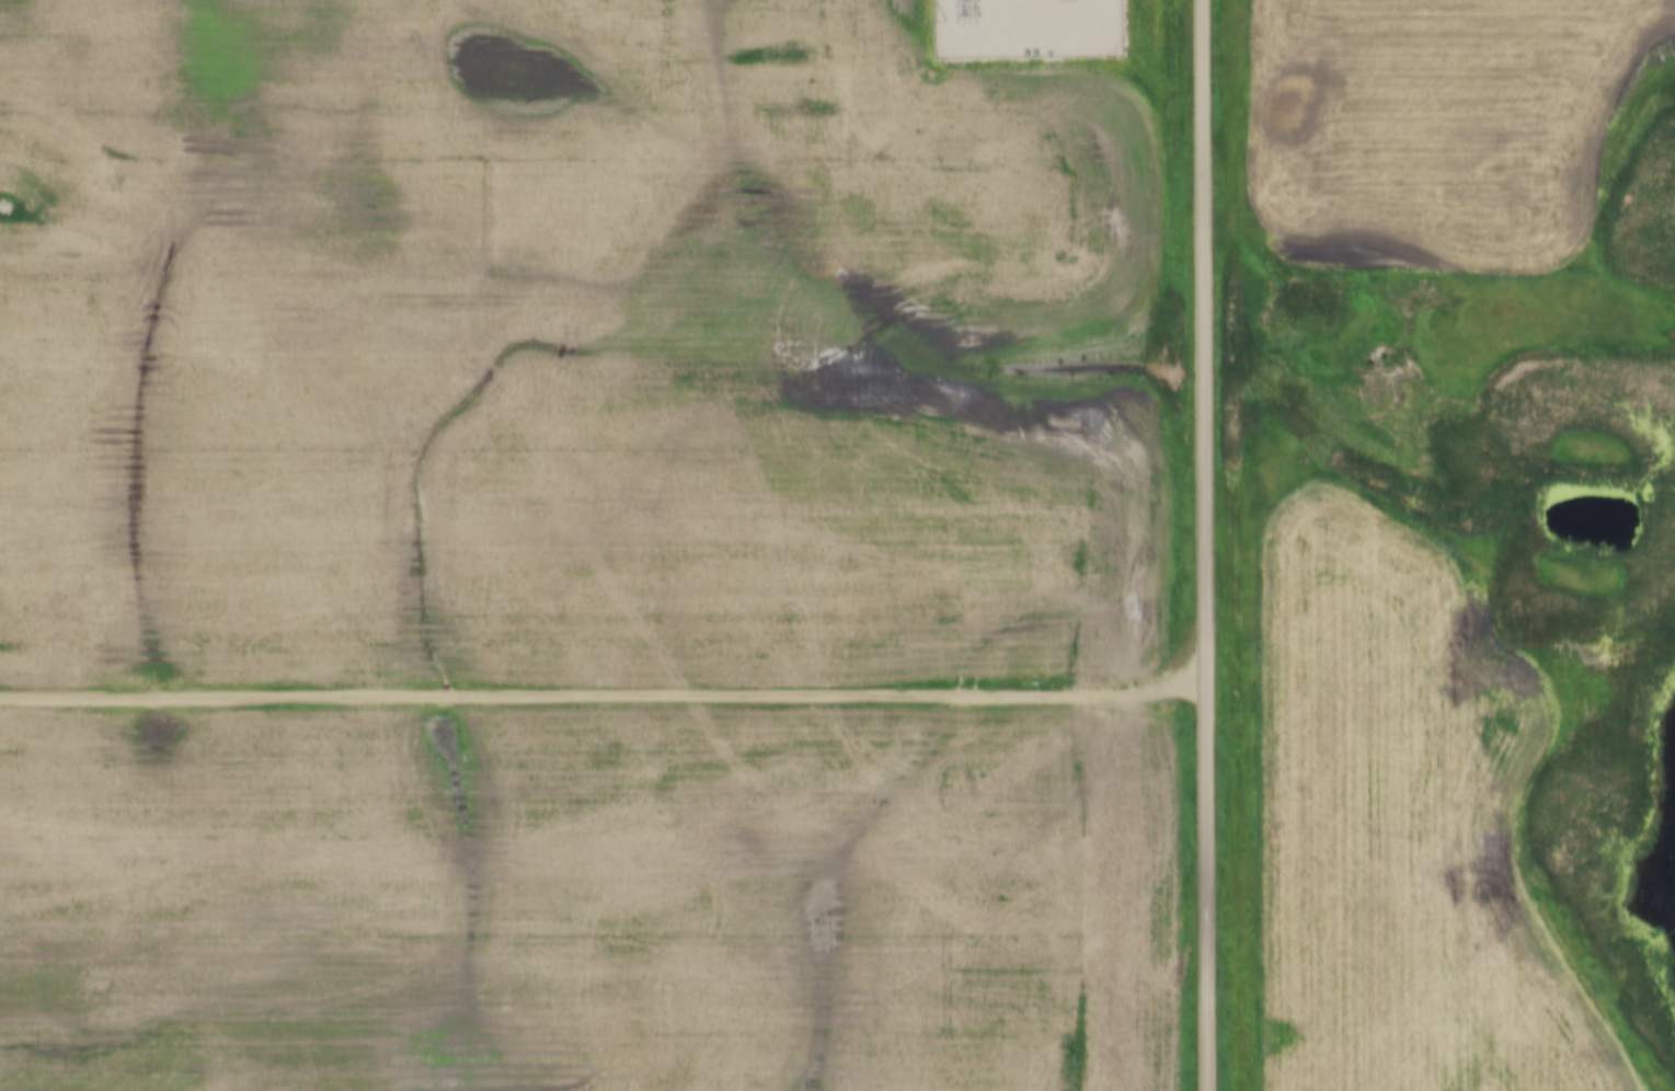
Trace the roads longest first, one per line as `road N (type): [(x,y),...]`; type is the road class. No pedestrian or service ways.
road 1 (residential): [(1208,1090),(1203,0)]

